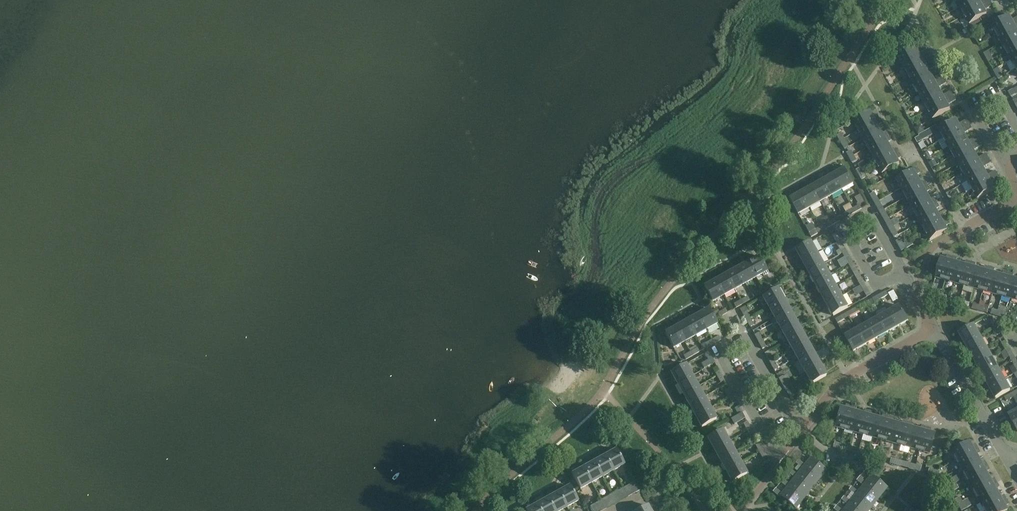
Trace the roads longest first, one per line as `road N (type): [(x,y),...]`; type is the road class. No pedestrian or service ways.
road 1 (residential): [(779,465),(721,359),(732,341),(749,344),(800,435)]
road 2 (residential): [(802,432),(849,377),(934,331)]
road 3 (residential): [(905,276),(865,218),(847,235),(875,284),(884,285)]
road 4 (residential): [(1009,461),(934,331)]

